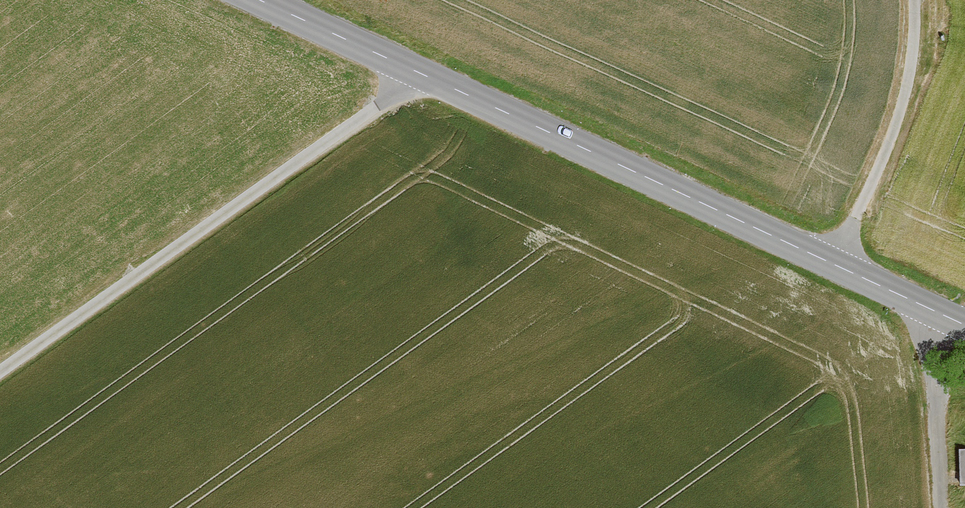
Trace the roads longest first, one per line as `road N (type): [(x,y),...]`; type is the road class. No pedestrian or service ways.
road 1 (tertiary): [(264,0),(964,325)]
road 2 (track): [(425,73),(0,372)]
road 3 (track): [(912,0),(909,66),(891,139),(836,264)]

